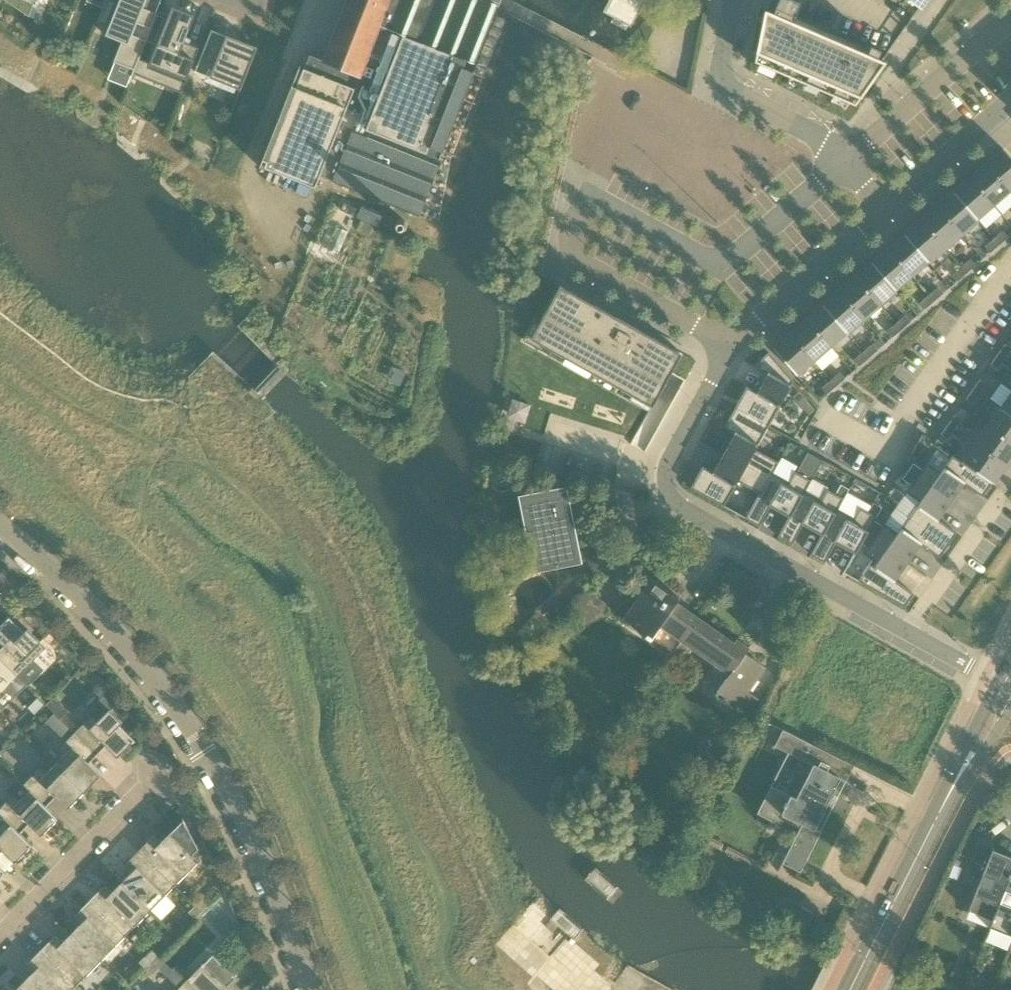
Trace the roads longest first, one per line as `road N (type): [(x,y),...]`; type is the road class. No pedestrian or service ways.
road 1 (residential): [(1008,691),(677,501),(669,468),(736,331)]
road 2 (residential): [(301,989),(222,797),(141,670),(64,581),(0,531)]
road 3 (residential): [(852,154),(718,264),(613,207),(591,207),(576,220),(570,241),(579,262),(700,328),(736,331)]
road 4 (secondary): [(851,989),(1008,691)]
road 5 (residential): [(1010,264),(889,454),(826,418)]
road 6 (residential): [(734,0),(723,85),(852,154)]
road 7 (residential): [(1010,16),(852,154)]
road 8 (residential): [(0,935),(147,787)]
road 9 (residential): [(736,331),(892,198)]
road 10 (residential): [(892,198),(990,116)]

